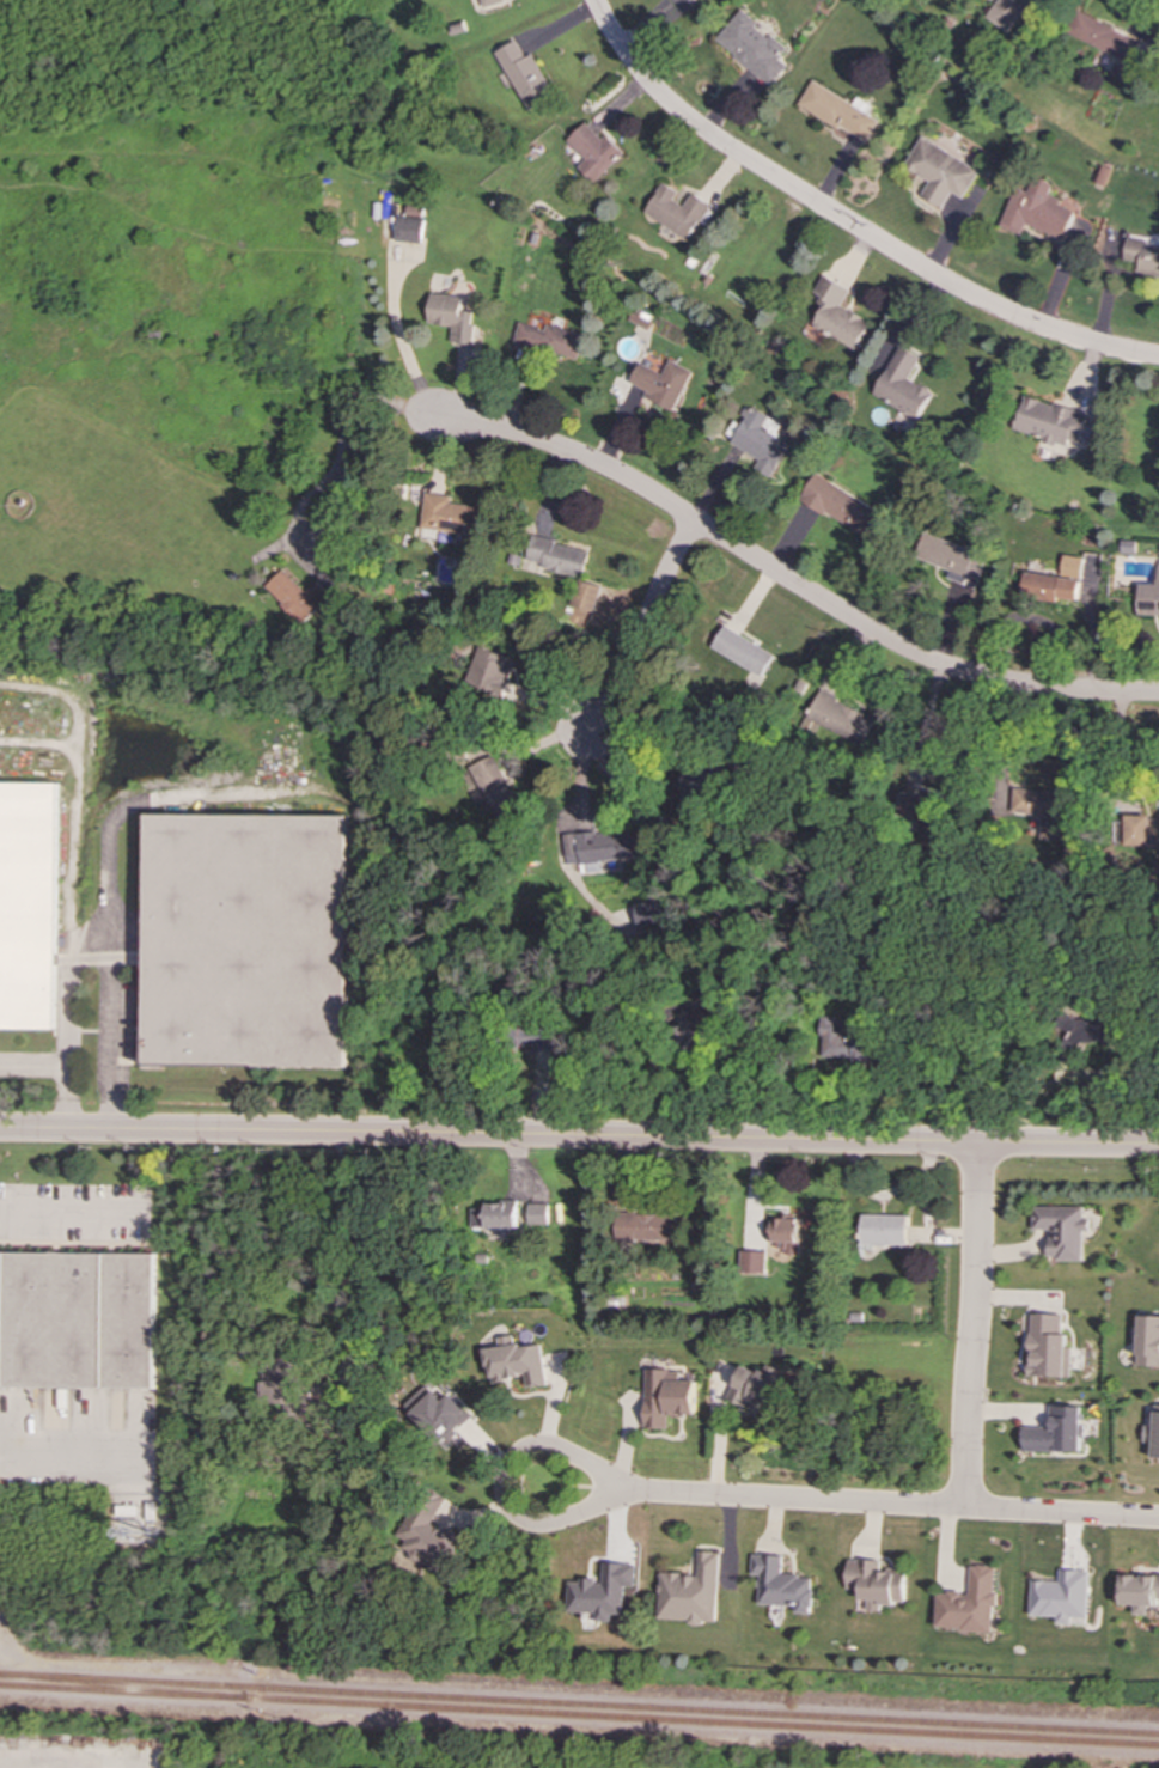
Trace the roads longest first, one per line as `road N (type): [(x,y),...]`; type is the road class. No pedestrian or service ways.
road 1 (tertiary): [(0,1133),(1158,1146)]
road 2 (residential): [(1158,696),(1014,687),(933,664),(614,473),(513,434),(439,417)]
road 3 (residential): [(593,0),(636,72),(724,147),(962,293),(1063,336),(1158,360)]
road 4 (residential): [(972,1142),(964,1501)]
road 5 (residential): [(636,1489),(563,1446),(537,1440),(506,1458),(504,1489),(529,1520),(587,1512),(636,1489)]
road 6 (residential): [(636,1489),(964,1501)]
road 7 (residential): [(696,523),(616,697),(588,738)]
road 8 (residential): [(1158,1518),(964,1501)]

